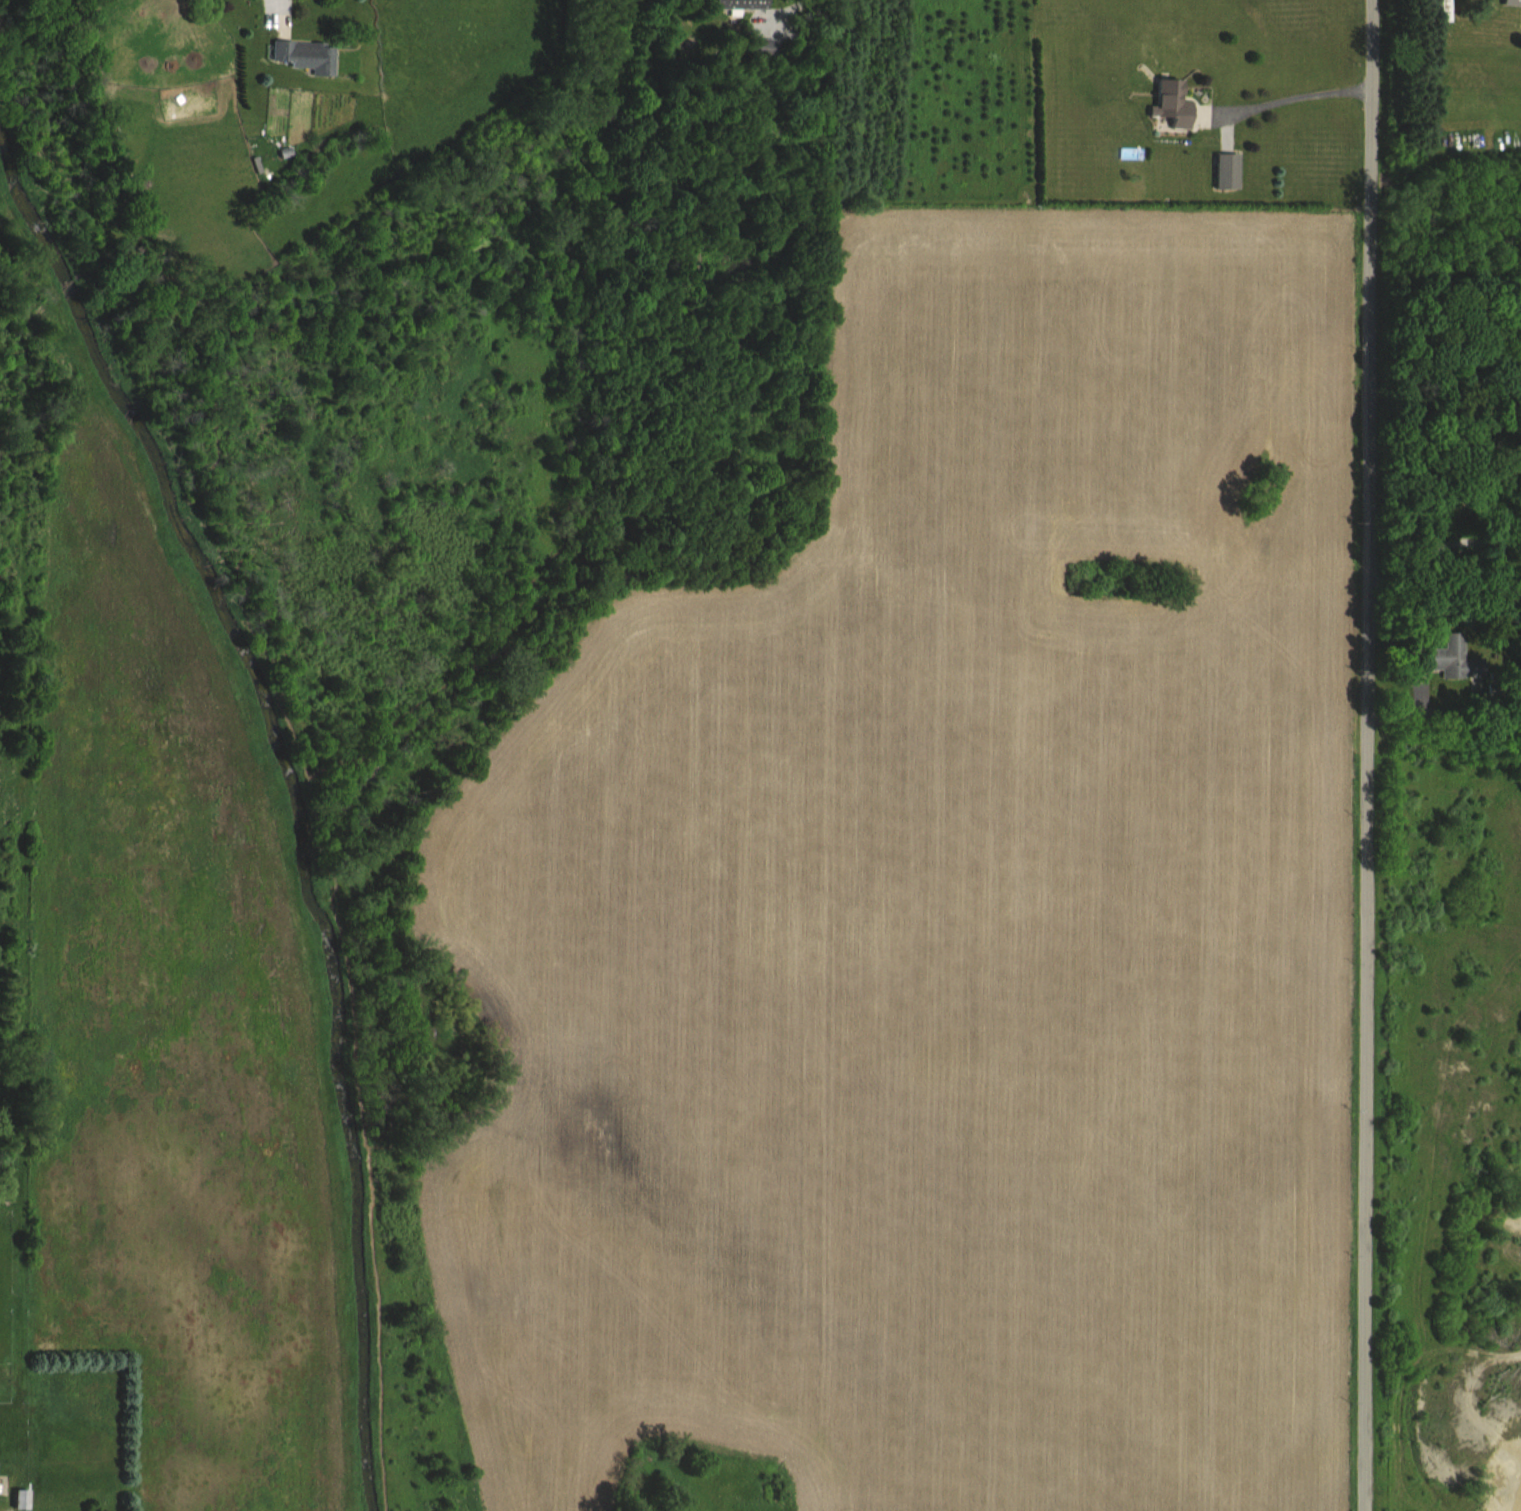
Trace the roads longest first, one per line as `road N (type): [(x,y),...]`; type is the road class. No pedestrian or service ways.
road 1 (tertiary): [(1358,1510),(1356,895),(1375,0)]

